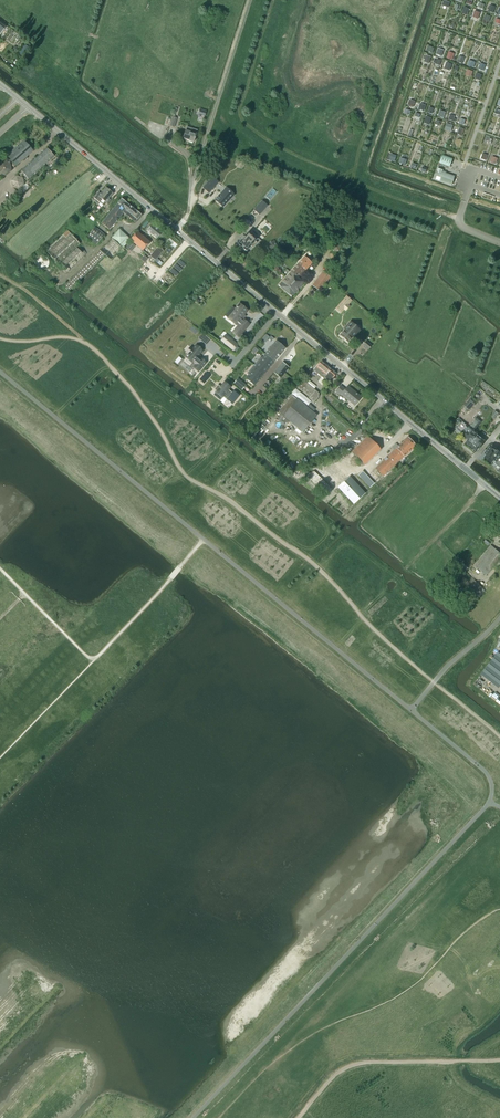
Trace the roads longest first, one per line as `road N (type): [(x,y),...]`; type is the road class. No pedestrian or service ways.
road 1 (tertiary): [(499,497),(0,84)]

